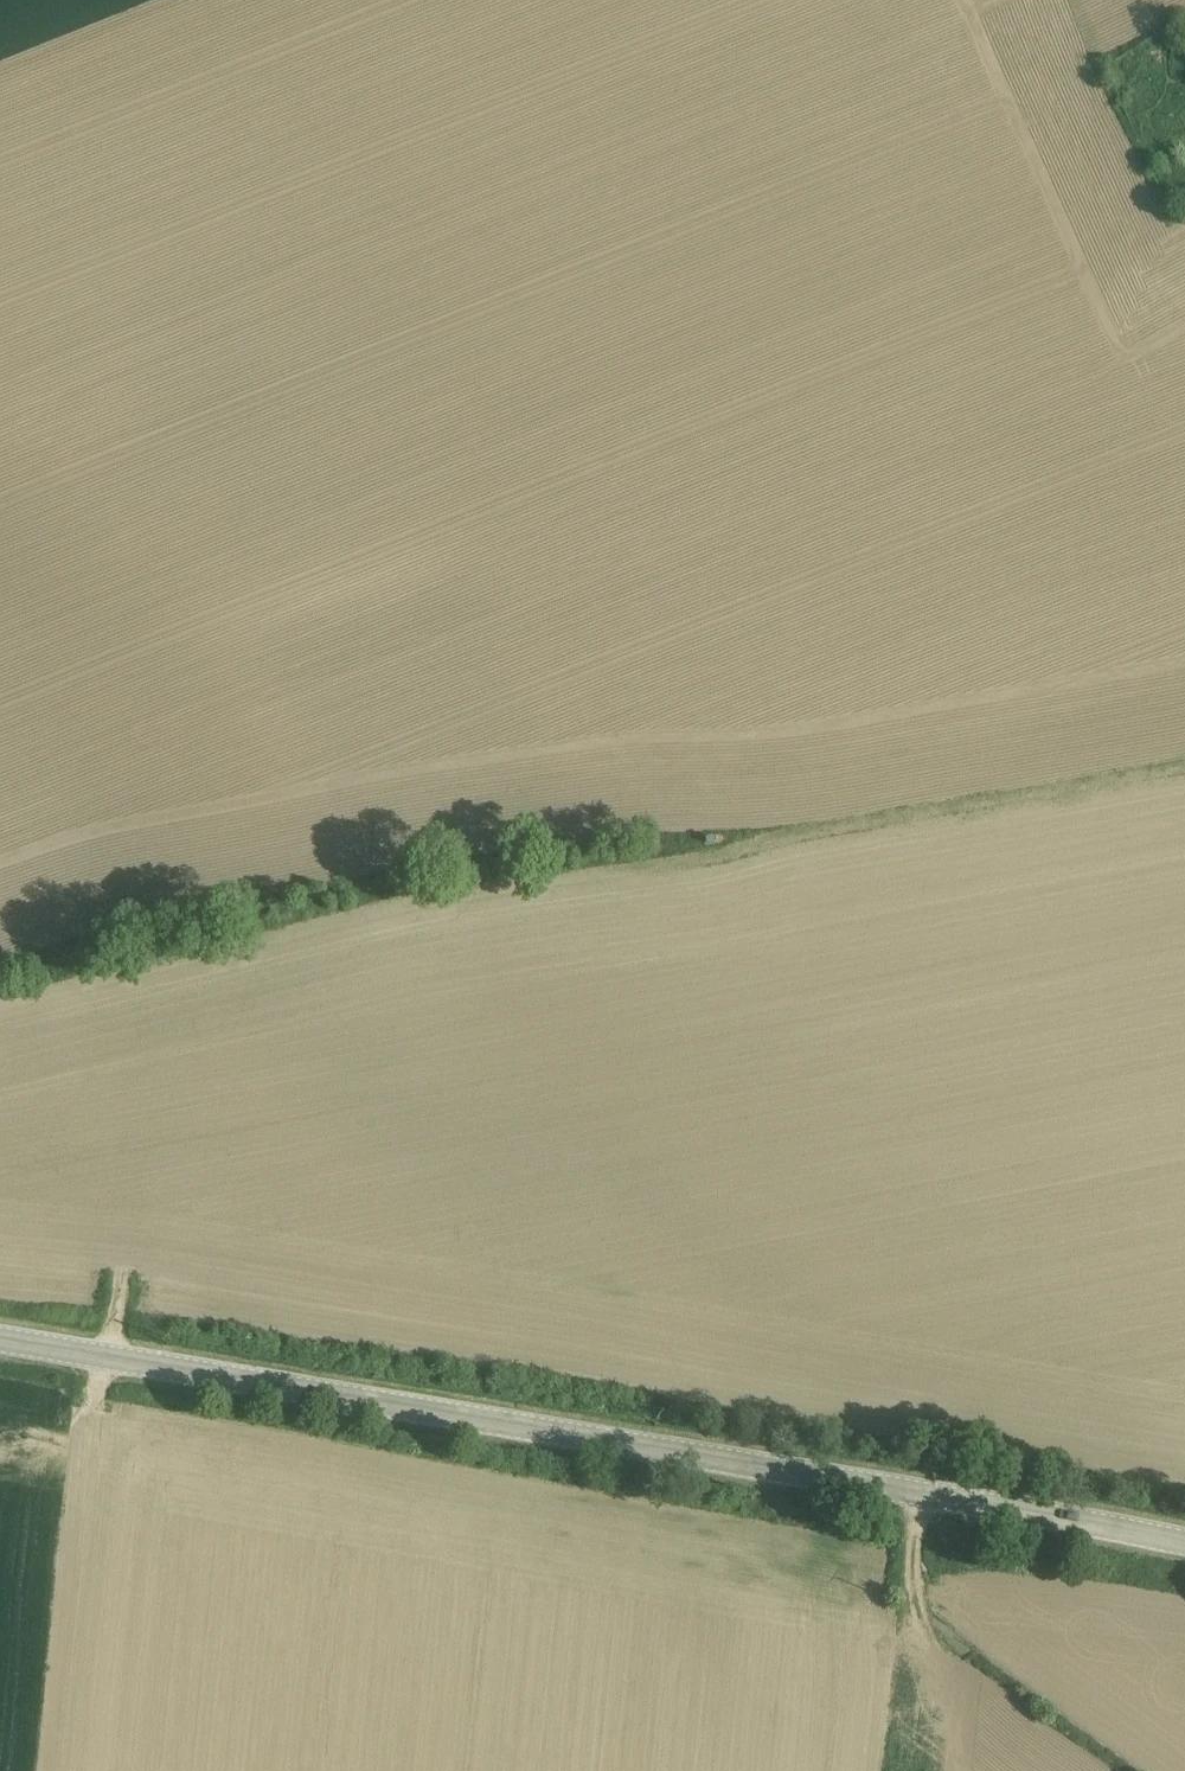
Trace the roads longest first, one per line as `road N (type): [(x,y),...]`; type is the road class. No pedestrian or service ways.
road 1 (unclassified): [(0,1341),(1184,1548)]

